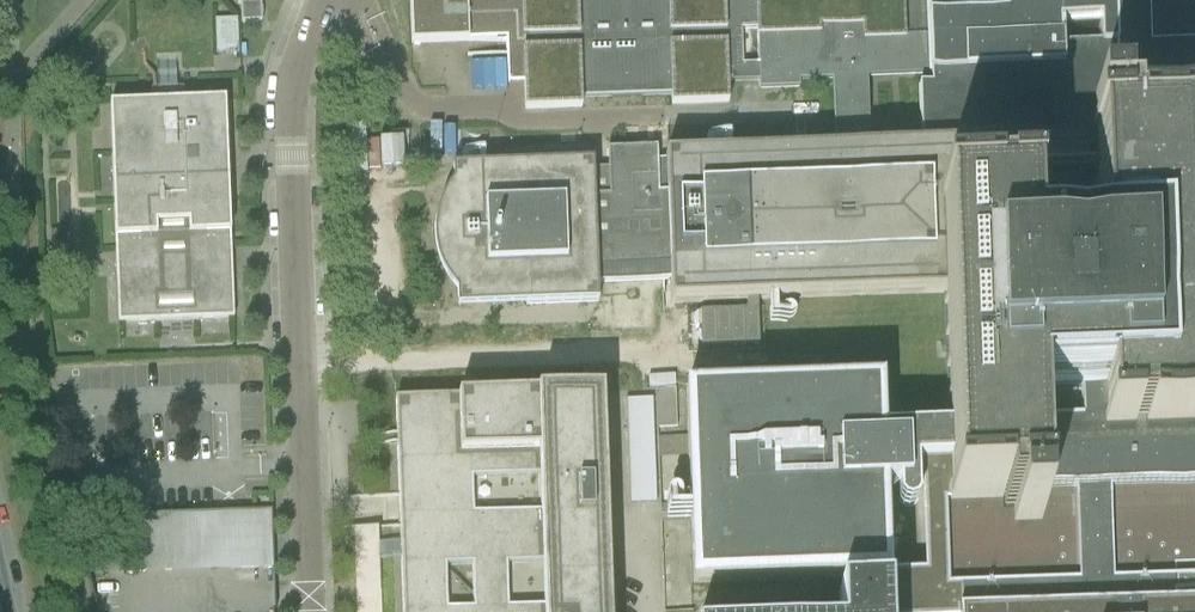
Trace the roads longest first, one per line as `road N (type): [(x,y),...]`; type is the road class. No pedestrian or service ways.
road 1 (unclassified): [(306,611),(289,135),(292,79),(322,0)]

